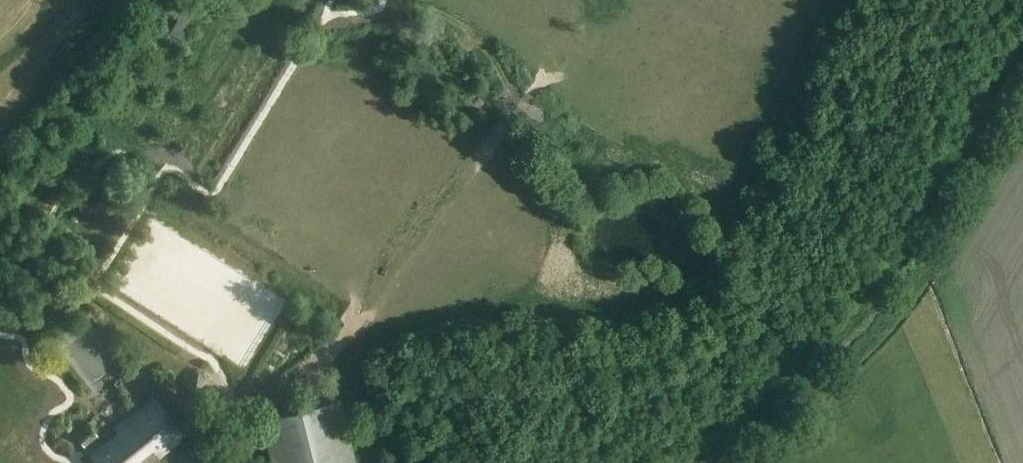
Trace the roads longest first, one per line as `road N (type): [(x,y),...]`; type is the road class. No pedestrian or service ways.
road 1 (track): [(1022,94),(912,292),(853,356),(784,411),(677,462)]
road 2 (track): [(327,350),(511,121)]
road 3 (track): [(376,462),(354,382),(327,350)]

